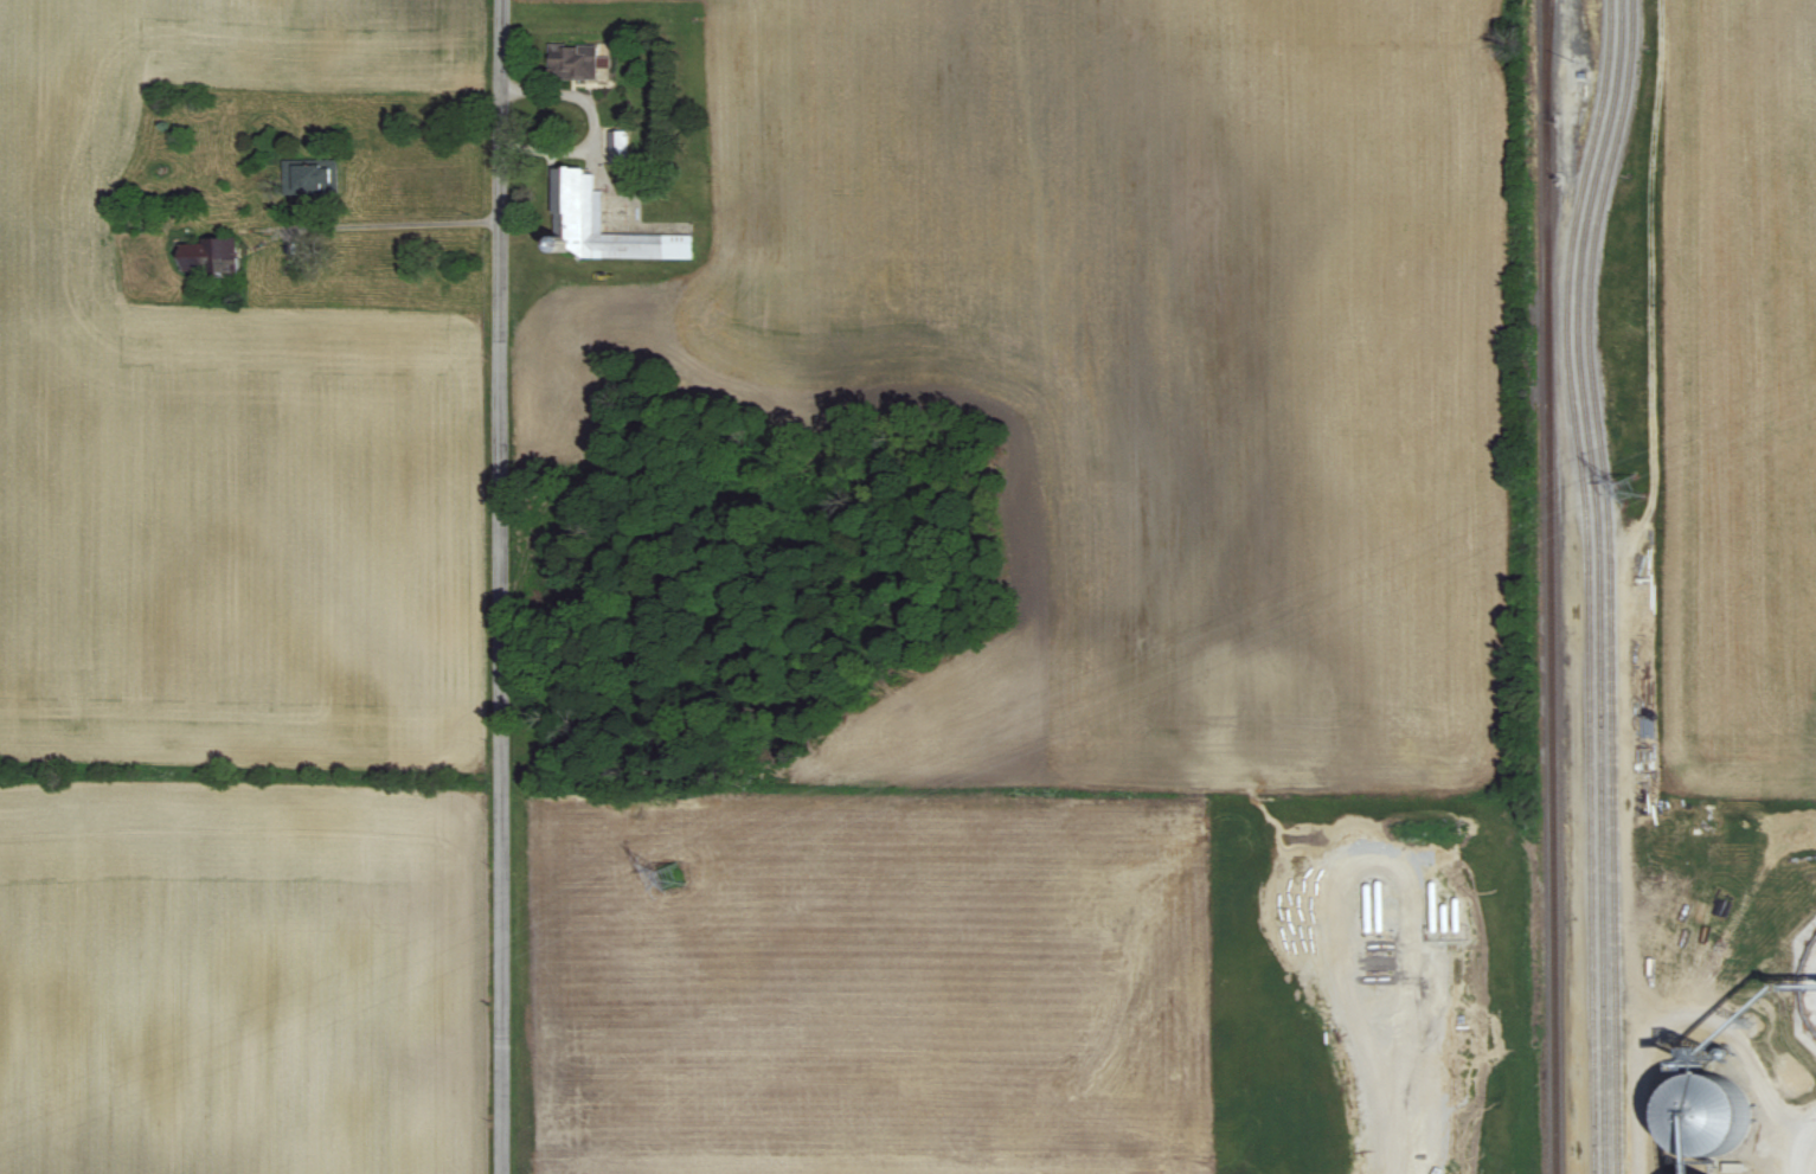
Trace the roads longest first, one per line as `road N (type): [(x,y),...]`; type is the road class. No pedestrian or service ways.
road 1 (residential): [(502,0),(503,1173)]

